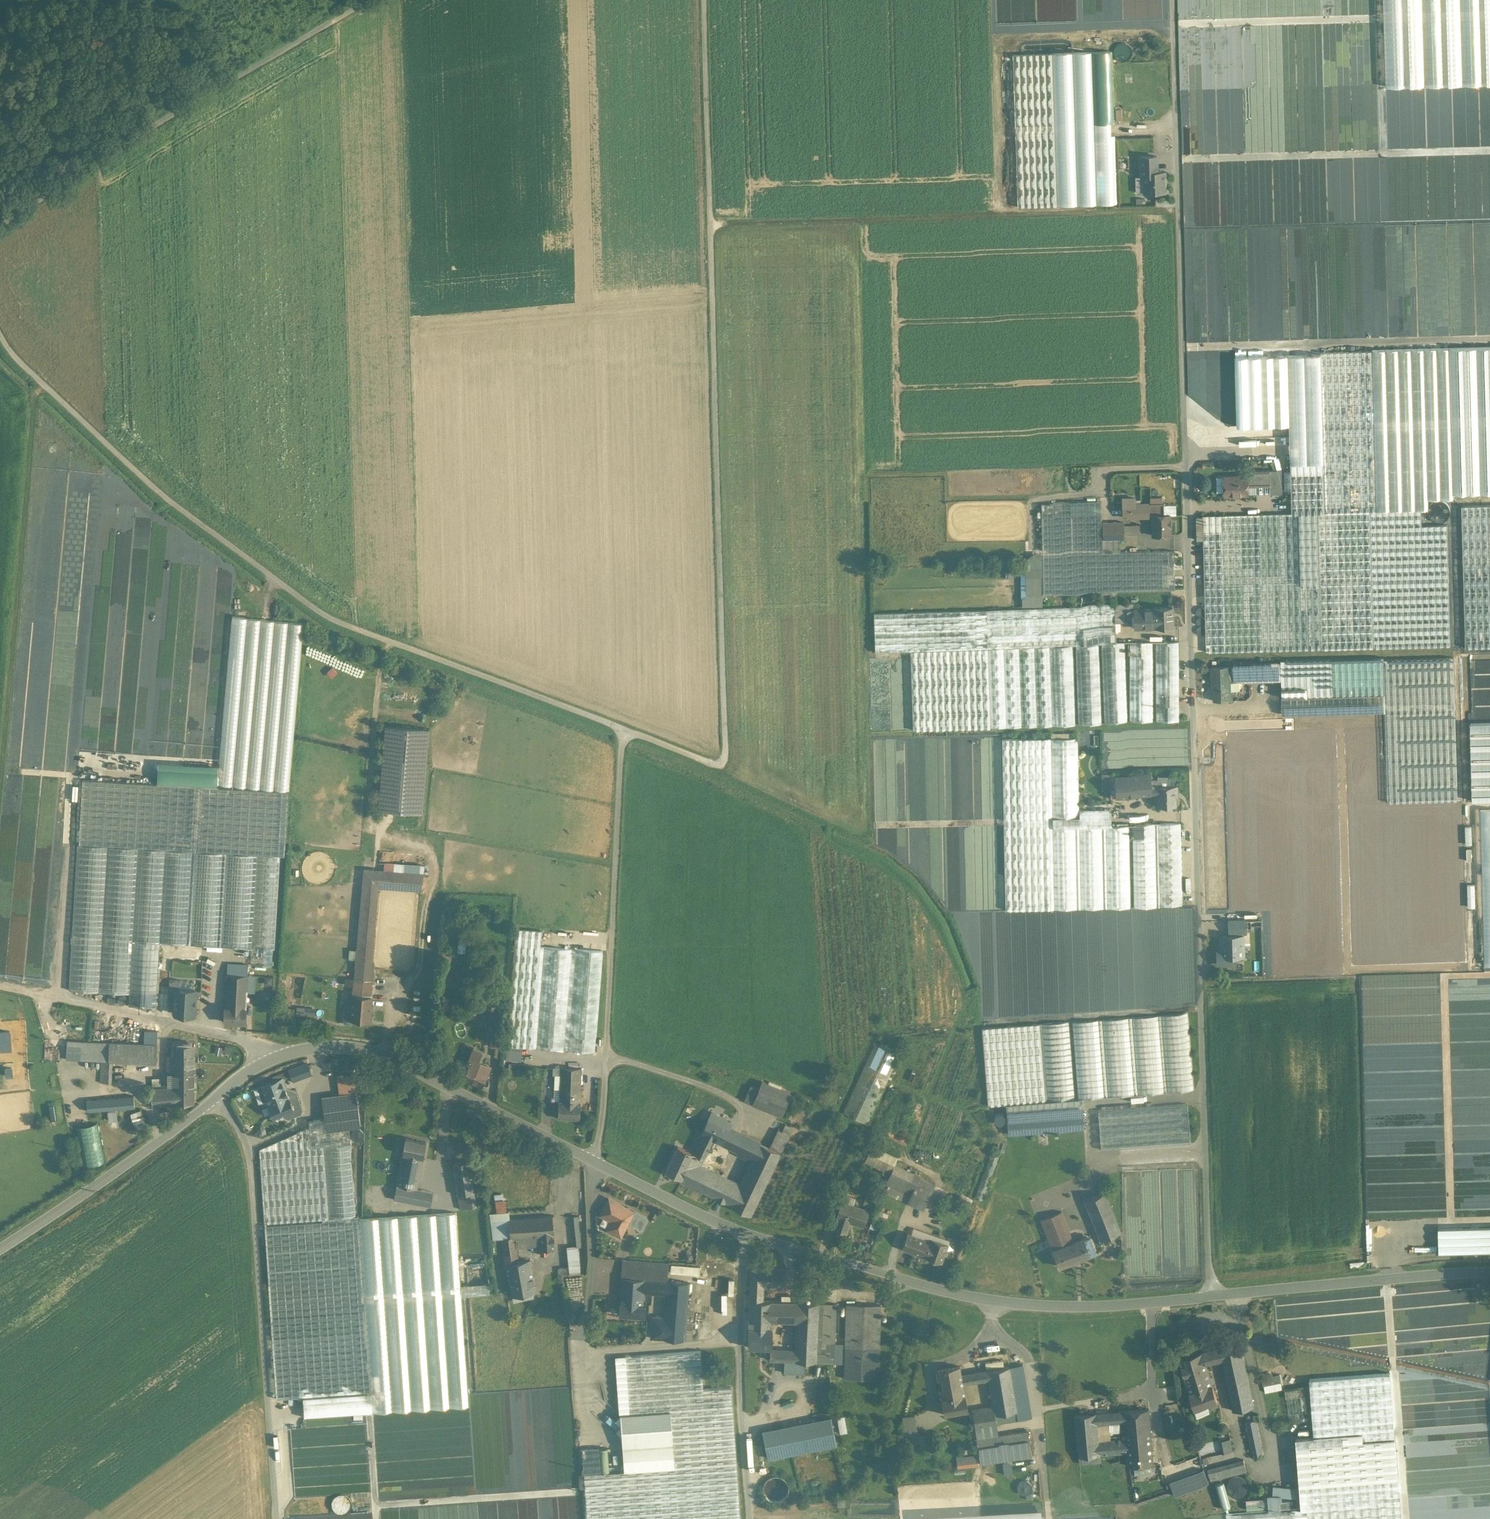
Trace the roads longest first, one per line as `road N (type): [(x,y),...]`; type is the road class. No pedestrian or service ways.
road 1 (unclassified): [(1173,0),(1210,1297)]
road 2 (unclassified): [(629,730),(727,765),(704,0)]
road 3 (unclassified): [(0,325),(48,386),(185,508),(325,608),(629,730)]
road 4 (track): [(1195,725),(1340,720),(1349,969),(1444,967),(1444,976)]
road 5 (tertiary): [(745,1231),(961,1294),(1071,1304),(1210,1297)]
road 6 (track): [(710,223),(1178,209)]
road 7 (unclassified): [(277,1518),(249,1143),(217,1096)]
road 8 (unclassified): [(629,730),(608,1115),(595,1158)]
road 9 (unclassified): [(365,0),(0,224)]
road 10 (tertiary): [(289,1052),(321,1045),(378,1050),(595,1158)]
road 11 (track): [(1489,150),(1184,159)]
road 12 (track): [(1189,347),(1489,339)]
road 13 (unclassified): [(0,984),(289,1052)]
road 14 (unclassified): [(745,1231),(739,1376),(750,1518)]
road 15 (tertiary): [(1210,1297),(1489,1271)]
road 16 (tertiary): [(0,1249),(217,1096)]
road 17 (track): [(1444,976),(1450,1220)]
road 18 (track): [(375,1504),(577,1490)]
road 19 (track): [(1181,24),(1380,18)]
road 20 (tertiary): [(595,1158),(745,1231)]
road 21 (track): [(1379,0),(1384,153)]

